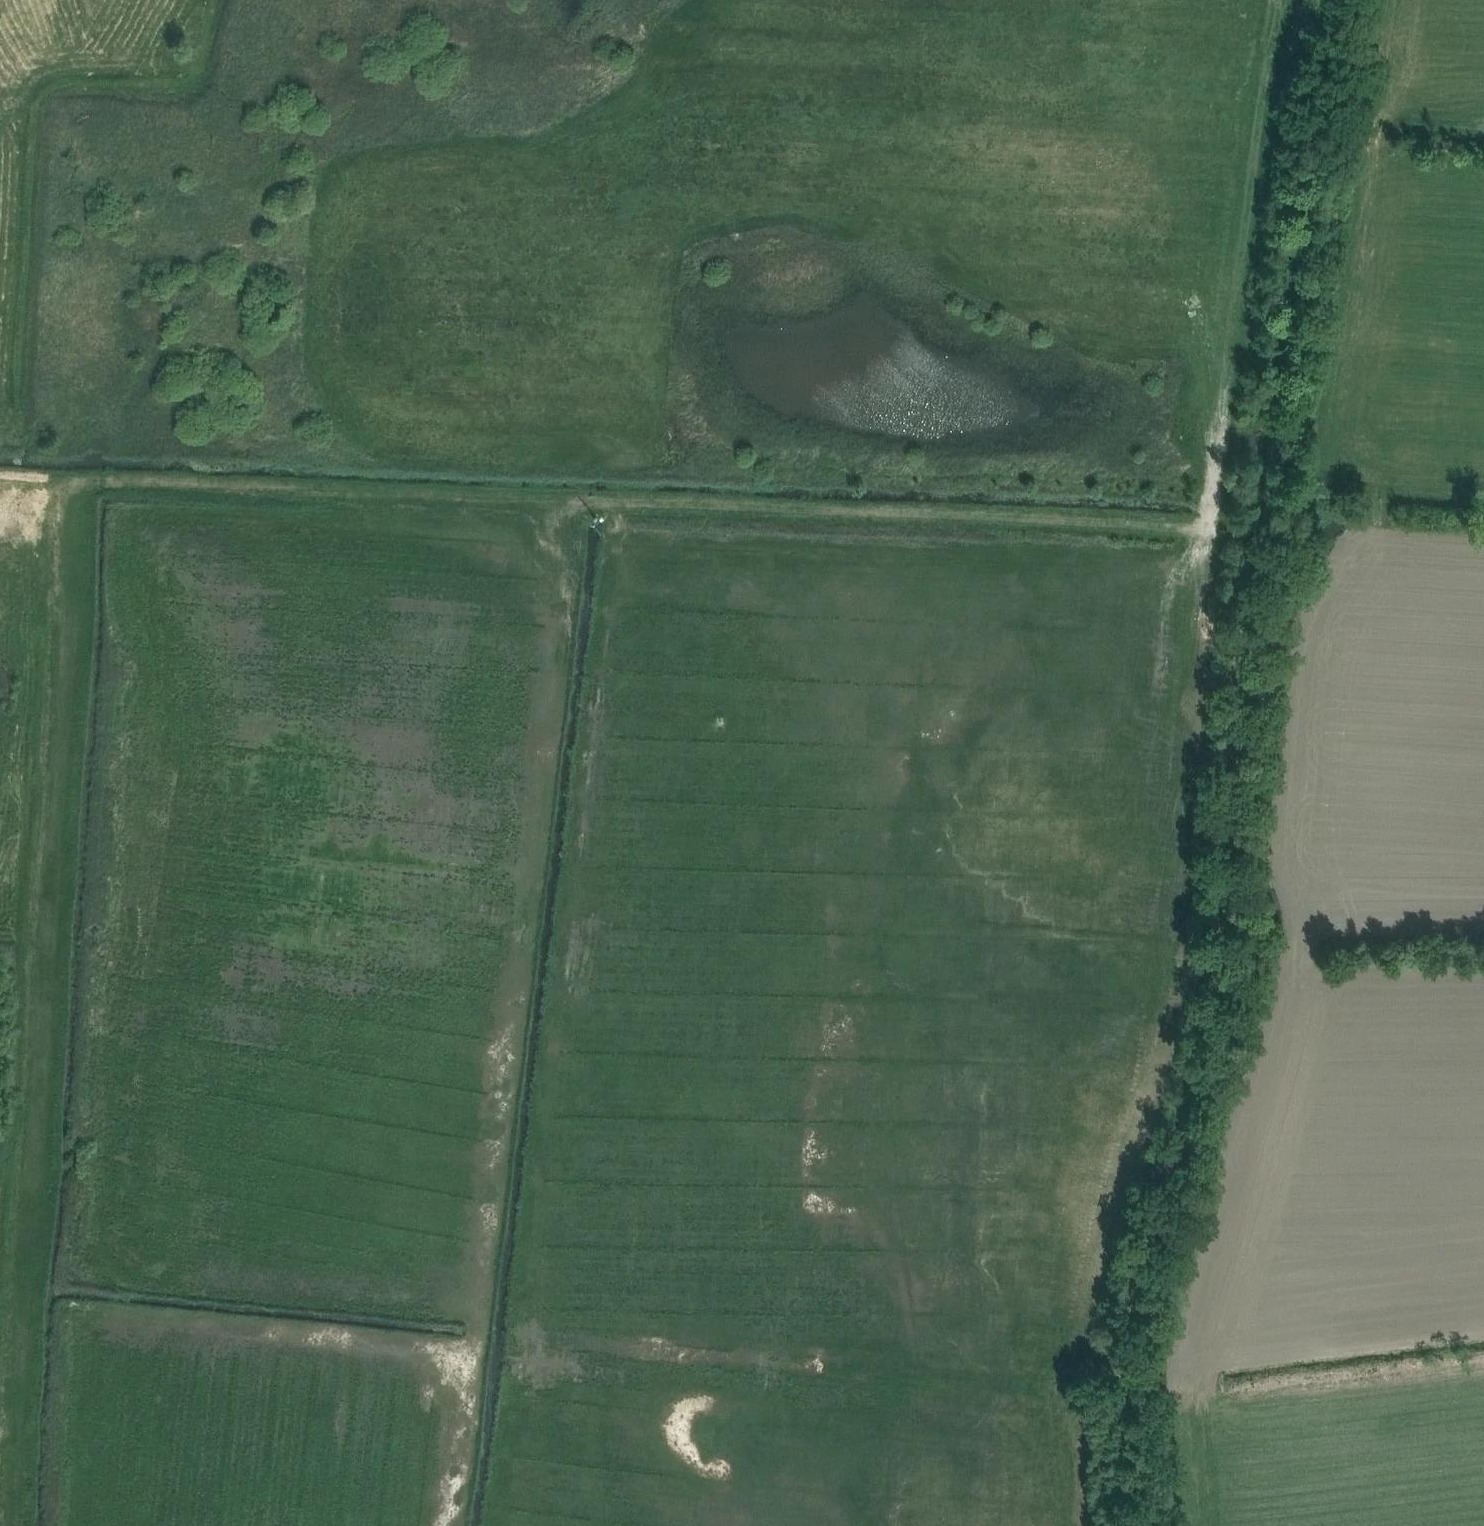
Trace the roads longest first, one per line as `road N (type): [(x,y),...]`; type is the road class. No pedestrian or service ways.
road 1 (track): [(1117,1525),(1126,1364),(1235,938),(1253,711),(1336,0)]

